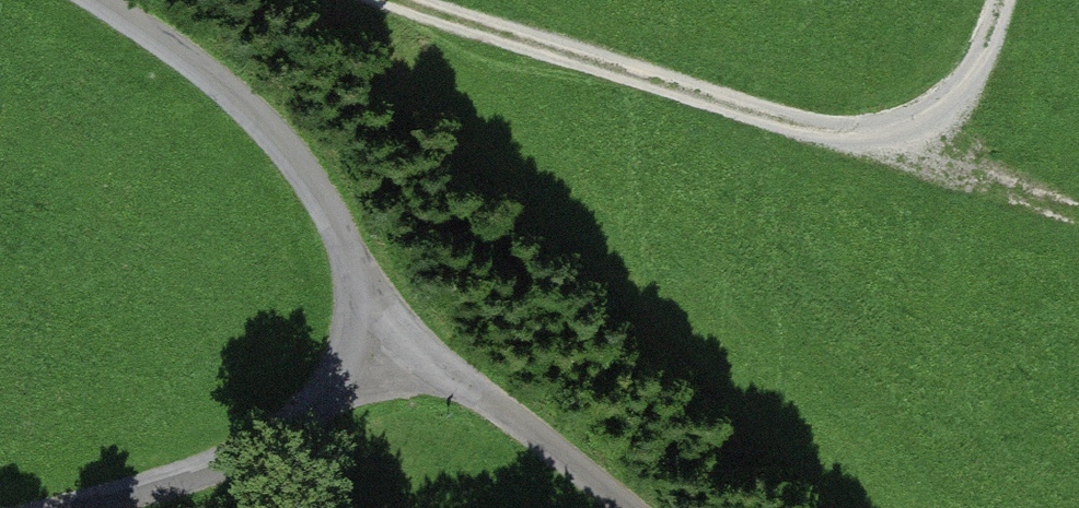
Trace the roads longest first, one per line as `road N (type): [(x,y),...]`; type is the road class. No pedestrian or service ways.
road 1 (residential): [(50,507),(220,464),(295,419),(339,380),(366,327),(357,265),(320,187),(262,115),(176,47),(96,0)]
road 2 (track): [(504,0),(1078,162)]
road 3 (track): [(366,327),(442,368),(601,507)]
road 4 (track): [(1015,141),(1052,0)]

